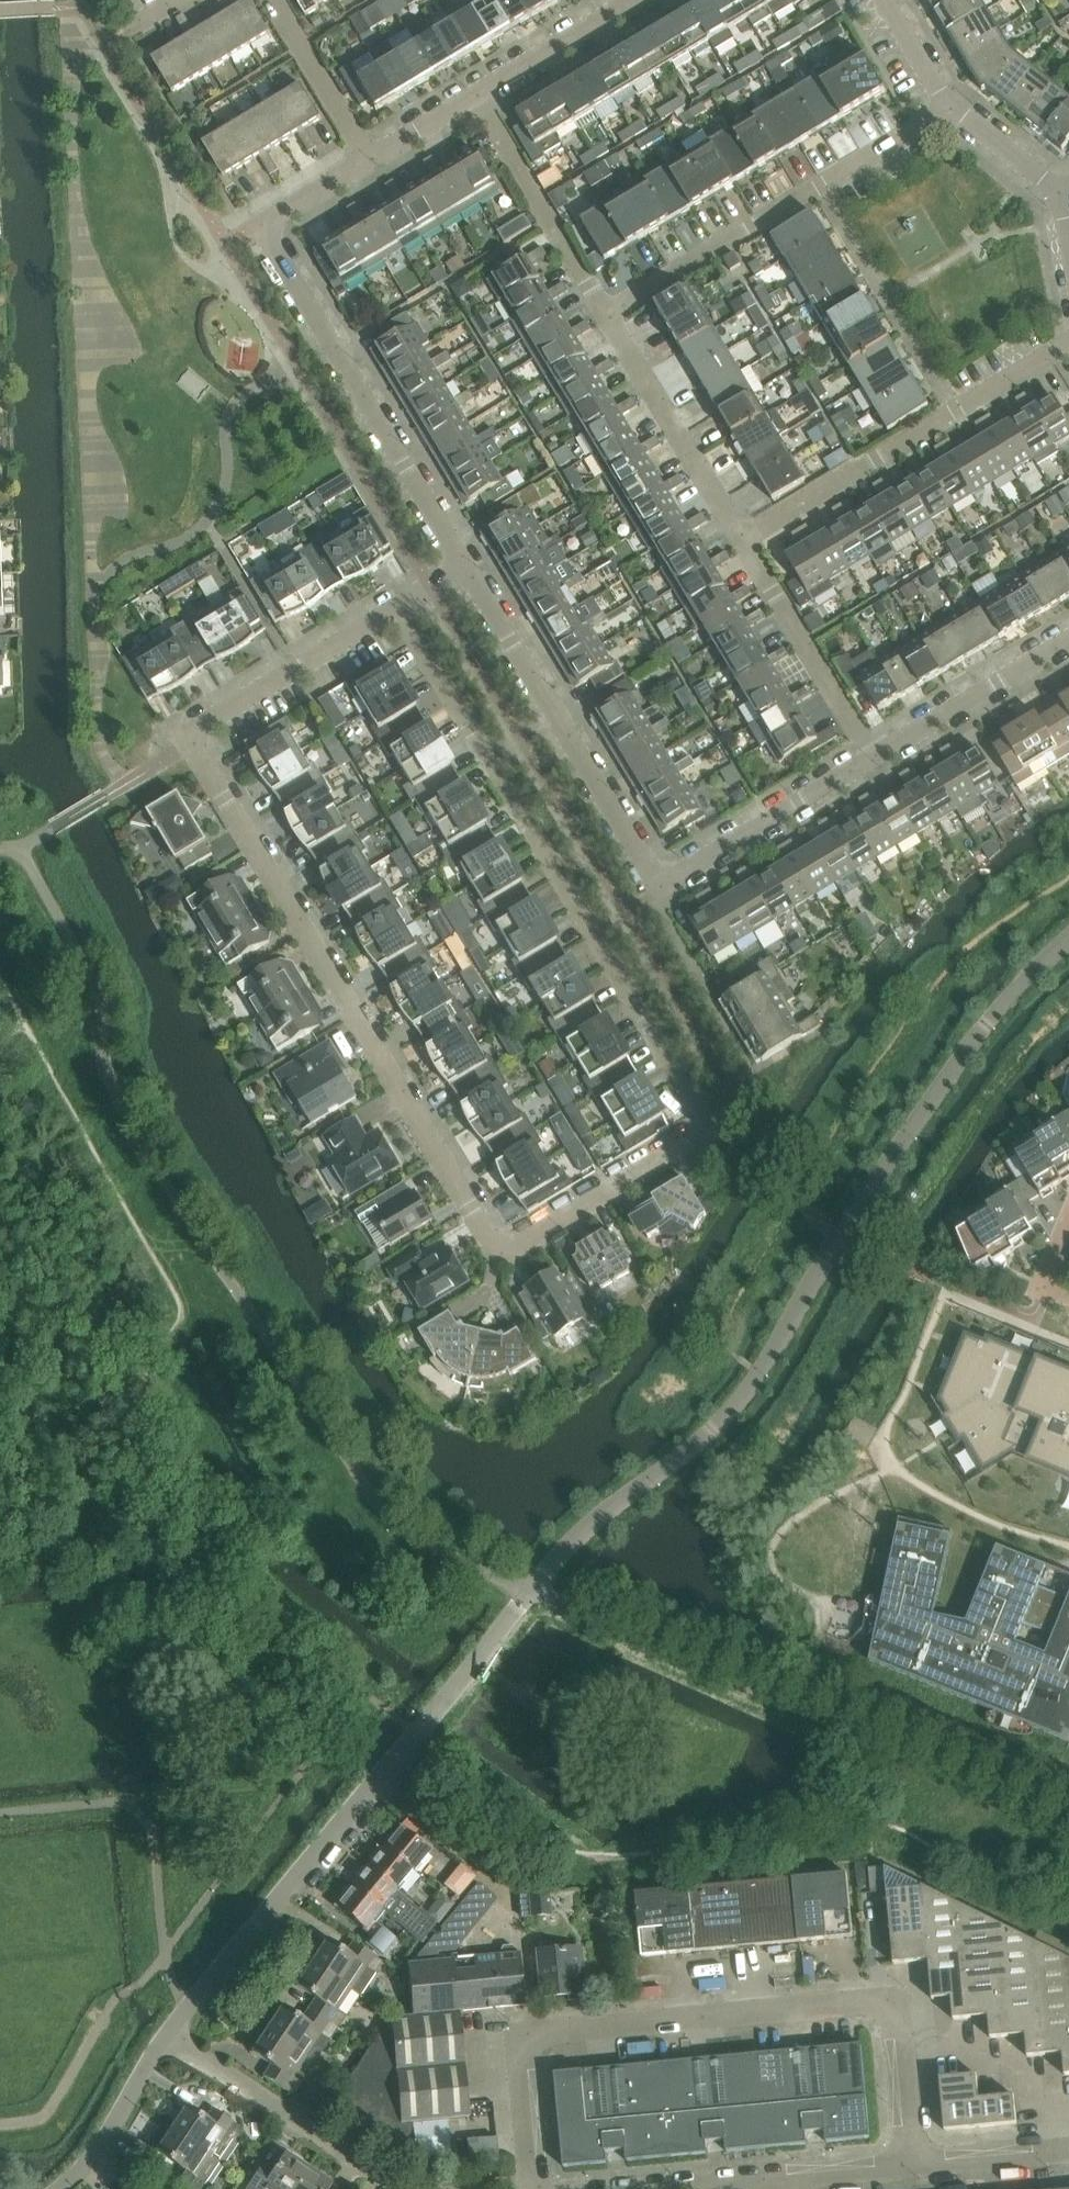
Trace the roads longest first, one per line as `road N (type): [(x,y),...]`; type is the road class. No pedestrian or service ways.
road 1 (residential): [(399,608),(715,1131),(520,1247),(497,1249),(185,736),(296,670)]
road 2 (unclassified): [(188,2011),(579,1538),(737,1409),(923,1116),(1025,981),(1068,942)]
road 3 (residential): [(538,2188),(524,2046),(893,2015),(907,2170)]
road 4 (residential): [(466,568),(661,886),(875,758)]
road 5 (residential): [(370,160),(260,224),(466,568)]
road 6 (residential): [(605,317),(954,108)]
road 7 (residential): [(741,540),(1068,347)]
road 8 (residential): [(741,540),(605,317)]
road 9 (residential): [(875,758),(741,540)]
road 10 (residential): [(605,317),(473,99)]
road 11 (residential): [(379,2176),(168,2036)]
road 12 (residential): [(662,2188),(907,2170)]
road 13 (residential): [(875,758),(1068,642)]
road 14 (residential): [(637,0),(473,99)]
road 15 (residential): [(370,160),(273,0)]
road 16 (residential): [(63,2188),(86,2169),(168,2036)]
road 17 (residential): [(907,2170),(1068,2151)]
road 18 (residential): [(1061,195),(954,108)]
road 19 (residential): [(954,108),(886,0)]
road 20 (residential): [(296,670),(399,608)]
road 21 (residential): [(473,99),(370,160)]

